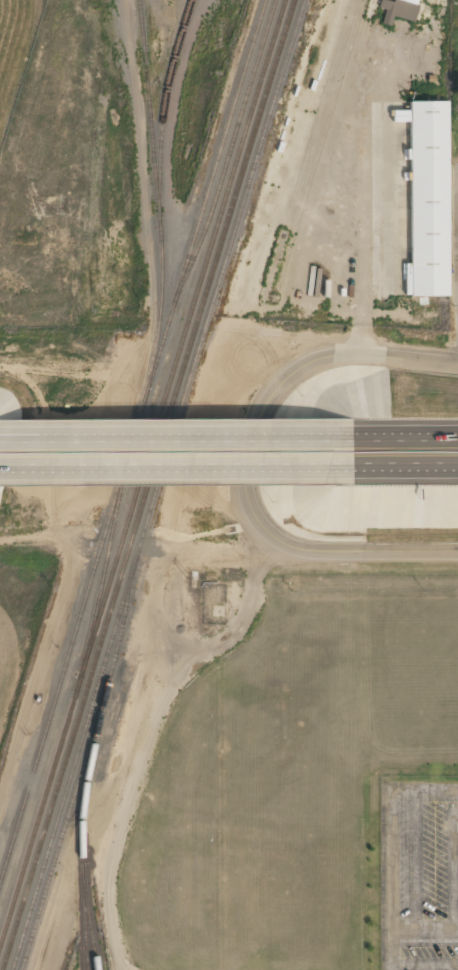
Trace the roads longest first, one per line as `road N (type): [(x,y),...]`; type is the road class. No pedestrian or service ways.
road 1 (secondary): [(457,362),(332,349),(287,372),(256,418),(249,496),(257,525),(298,552),(457,551)]
road 2 (motorway): [(0,471),(350,468)]
road 3 (motorway): [(349,438),(0,438)]
road 4 (secondary): [(0,541),(46,535),(54,515),(43,405),(20,373),(0,368)]

